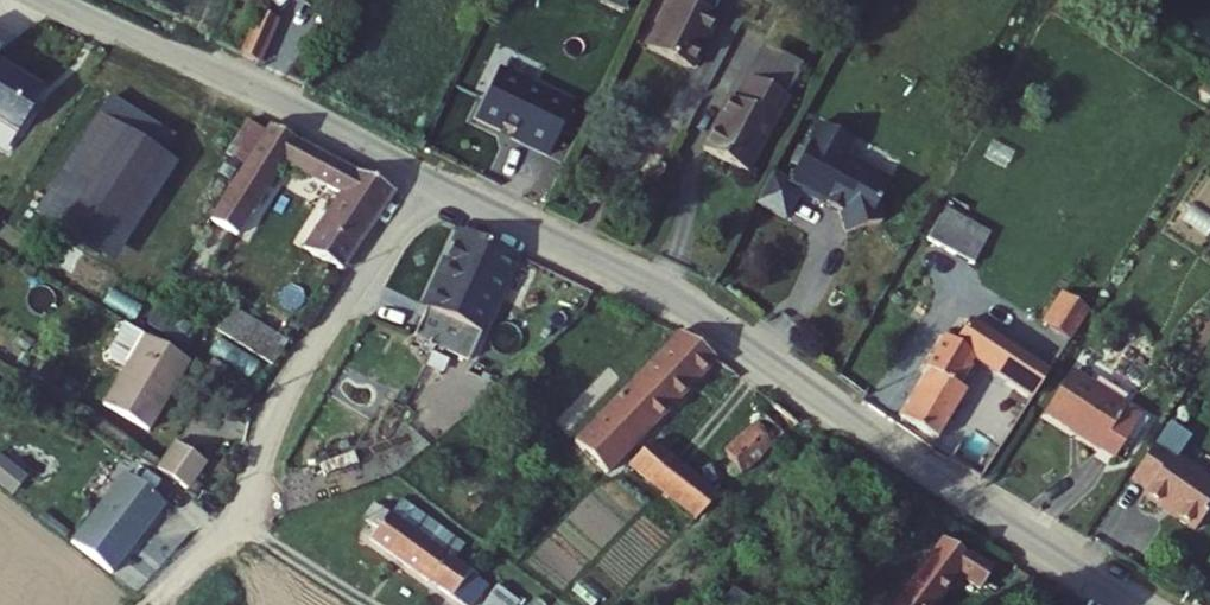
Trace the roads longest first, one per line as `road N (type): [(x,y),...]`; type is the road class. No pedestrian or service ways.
road 1 (unclassified): [(430,178),(696,312),(1138,604)]
road 2 (residential): [(430,178),(292,390),(237,521),(156,600)]
road 3 (unclassified): [(55,0),(430,178)]

